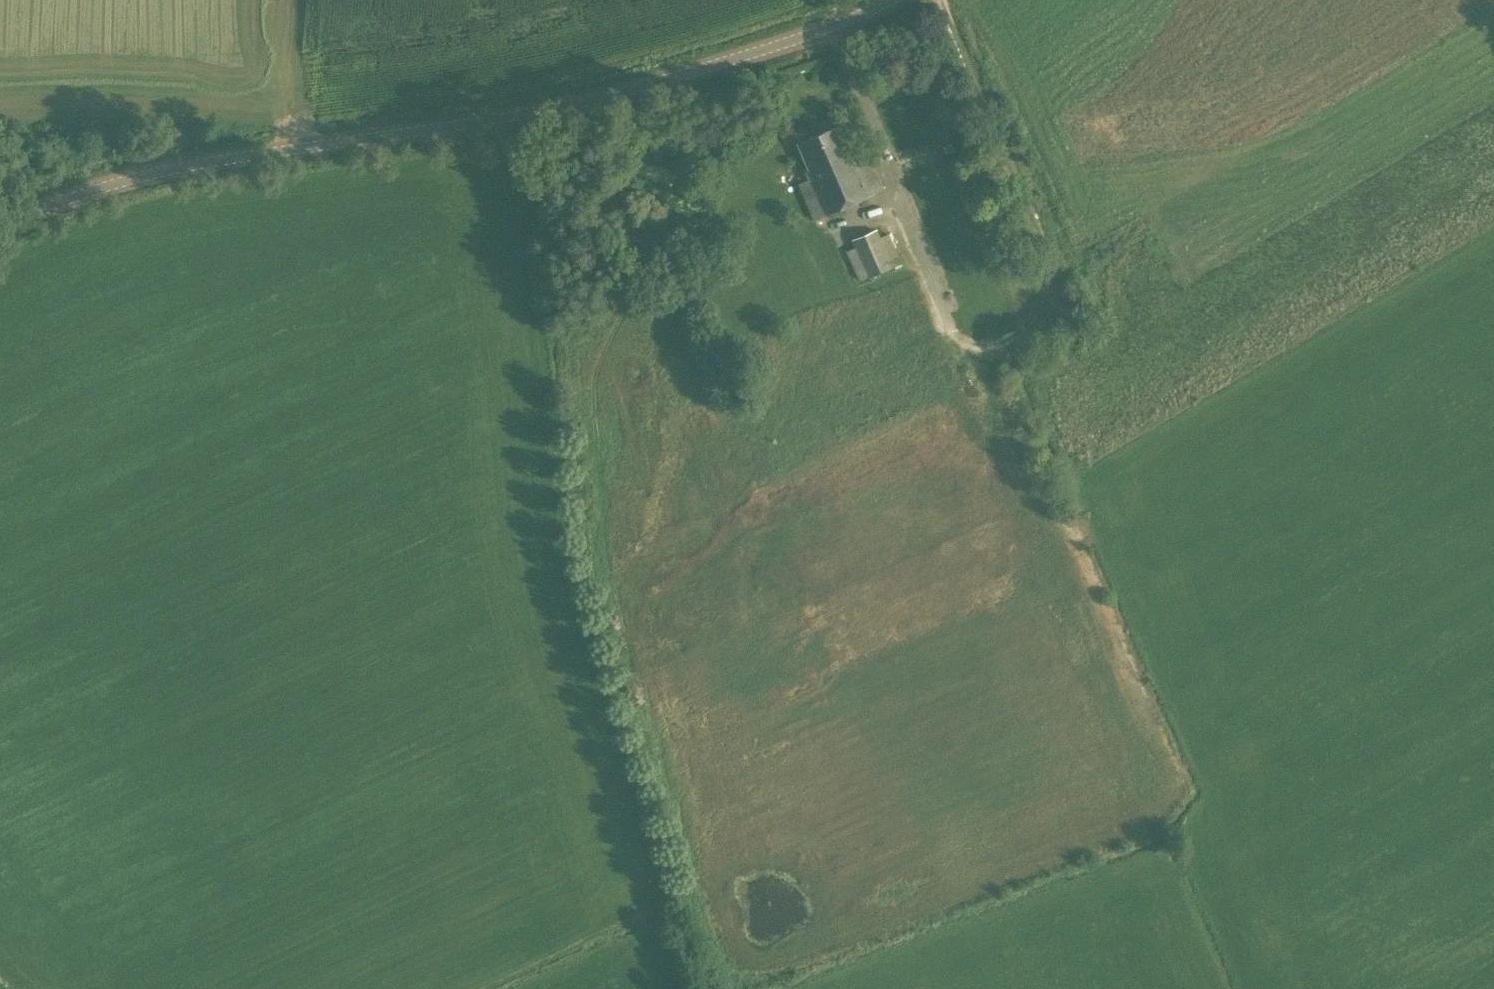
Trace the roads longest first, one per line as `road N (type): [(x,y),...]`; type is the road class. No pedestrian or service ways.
road 1 (tertiary): [(0,228),(97,188),(577,99),(758,50),(886,0)]

